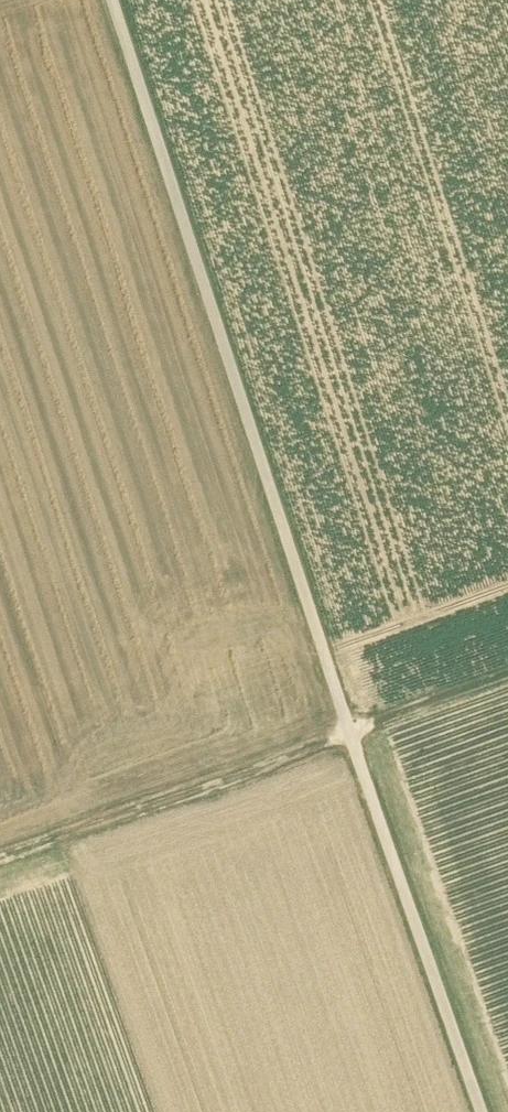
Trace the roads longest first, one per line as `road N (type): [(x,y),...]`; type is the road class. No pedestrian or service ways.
road 1 (track): [(114,0),(492,1111)]
road 2 (track): [(0,876),(507,698)]

